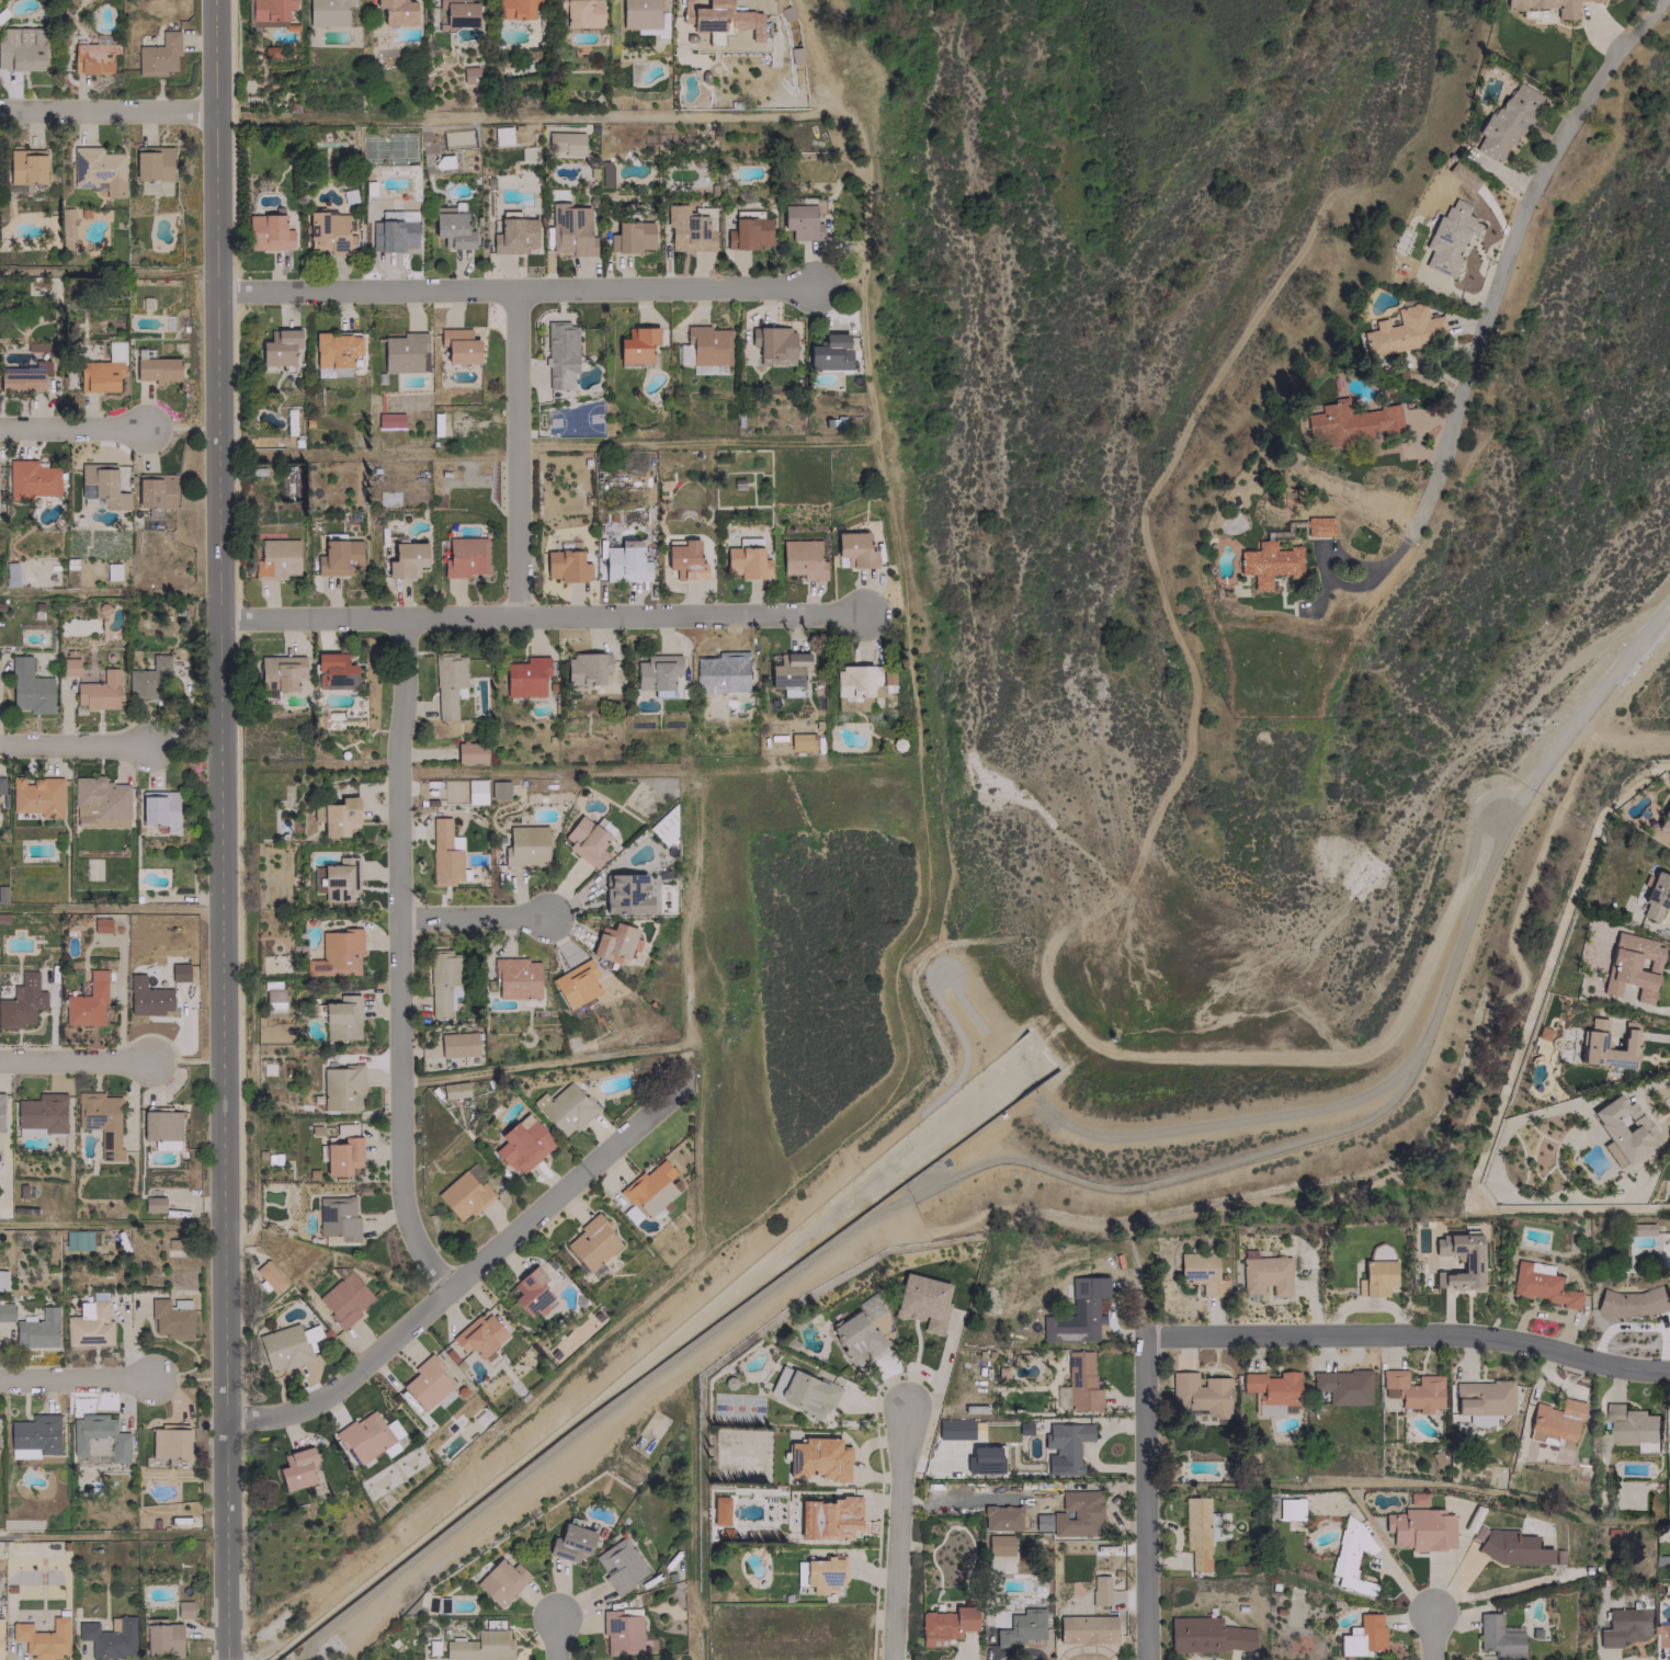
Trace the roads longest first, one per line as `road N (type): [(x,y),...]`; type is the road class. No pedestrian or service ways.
road 1 (residential): [(214,0),(230,1659)]
road 2 (residential): [(1658,0),(1556,152),(1420,511),(1381,568),(1350,584),(1322,580),(1316,598)]
road 3 (residential): [(406,616),(399,777),(405,1191),(412,1235),(455,1289)]
road 4 (residential): [(219,616),(866,610)]
road 5 (residential): [(218,288),(819,283)]
road 6 (residential): [(230,1418),(304,1409),(342,1387),(669,1093)]
road 7 (residential): [(1143,1335),(1455,1333),(1669,1369)]
road 8 (residential): [(519,287),(522,615)]
road 9 (residential): [(1143,1335),(1146,1659)]
road 10 (residential): [(909,1403),(895,1659)]
road 11 (residential): [(0,107),(218,109)]
road 12 (residential): [(0,1379),(156,1379)]
road 13 (residential): [(0,1058),(156,1058)]
road 14 (residential): [(0,426),(151,425)]
road 15 (residential): [(0,744),(150,744)]
road 16 (residential): [(400,914),(547,914)]

